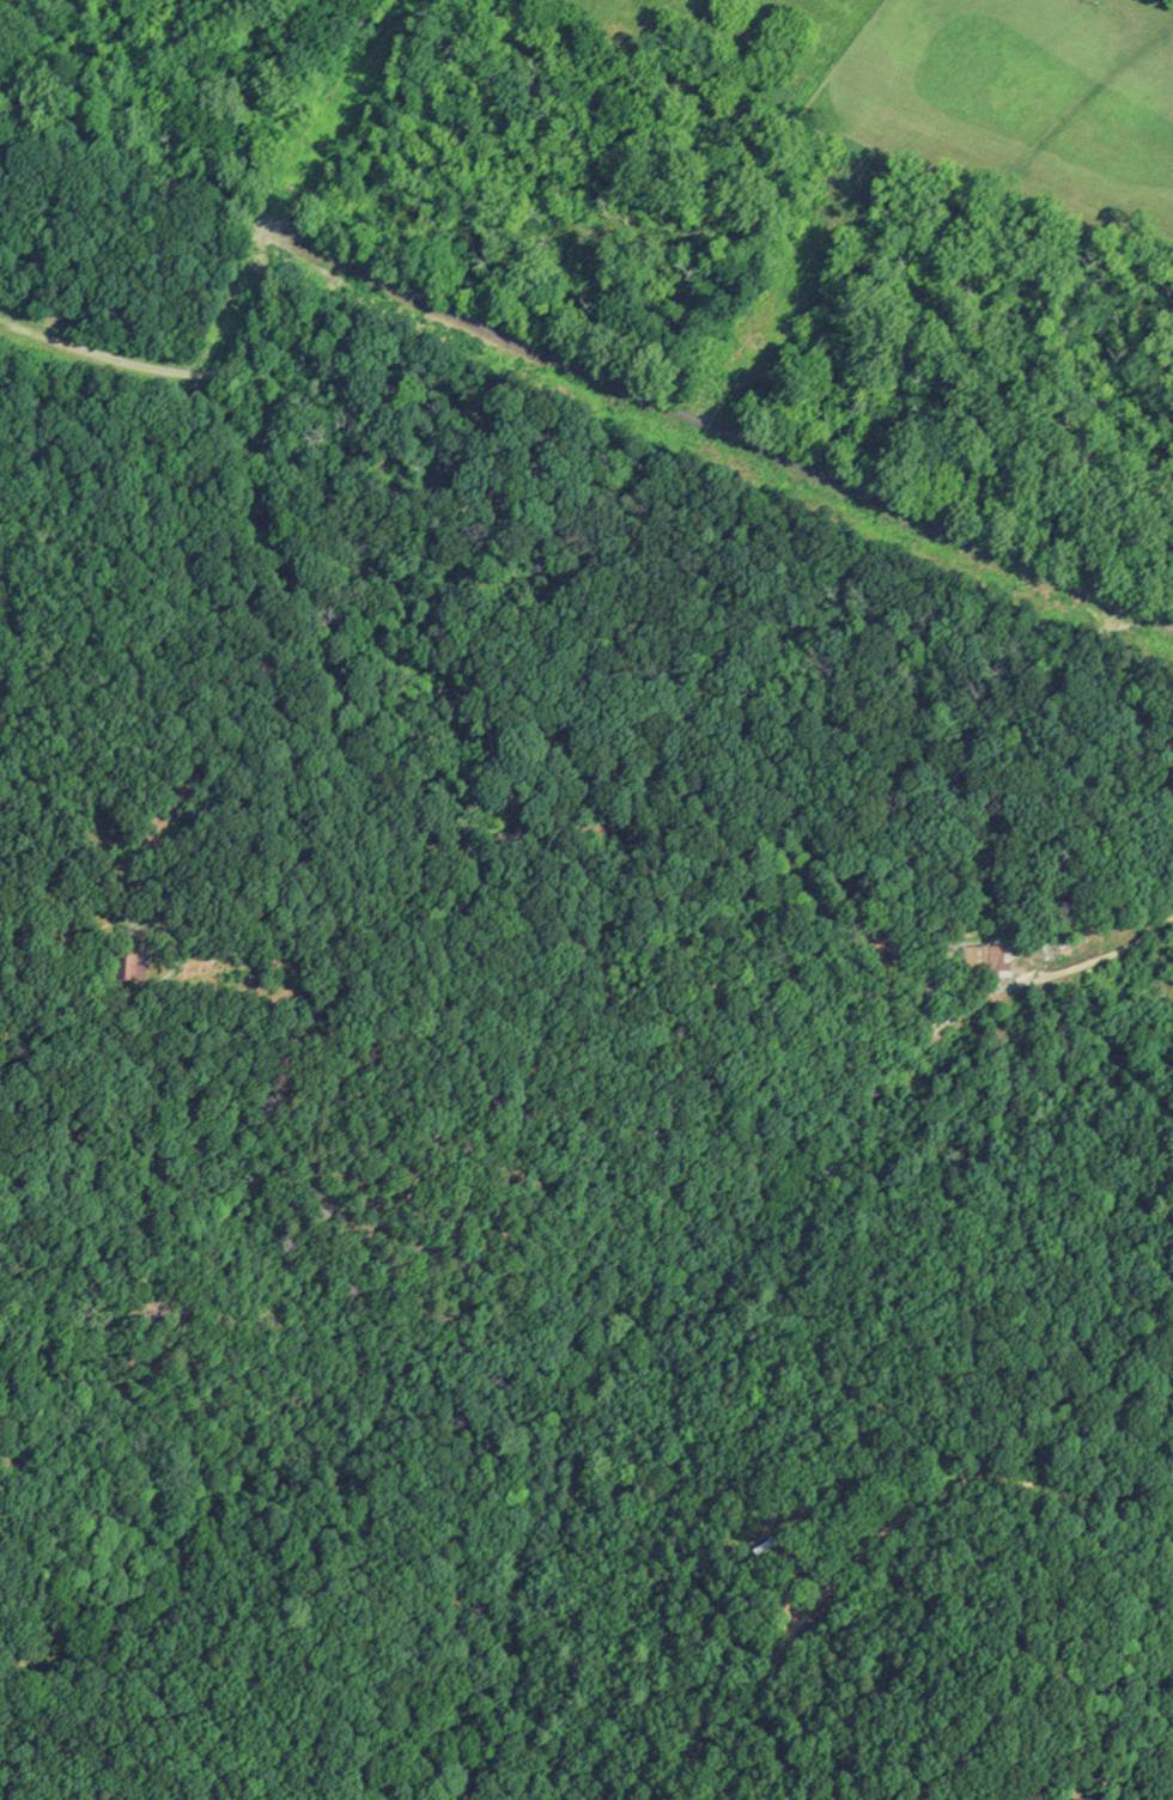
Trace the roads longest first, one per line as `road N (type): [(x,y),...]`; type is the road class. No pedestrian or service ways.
road 1 (residential): [(257,217),(1172,630)]
road 2 (residential): [(718,1799),(777,1659),(808,1612),(849,1565),(934,1495),(958,1482),(1013,1478),(1172,1546)]
road 3 (track): [(777,1659),(815,1522),(881,1406),(898,1395),(958,1386),(1172,1422)]
road 4 (track): [(1053,977),(1066,1010),(998,1127),(993,1191),(1013,1220),(1102,1302),(1172,1328)]
road 5 (residential): [(0,321),(99,361),(226,373),(265,342),(269,322),(257,217)]
road 6 (track): [(1172,1403),(1089,1355),(1080,1308),(1084,1285)]

